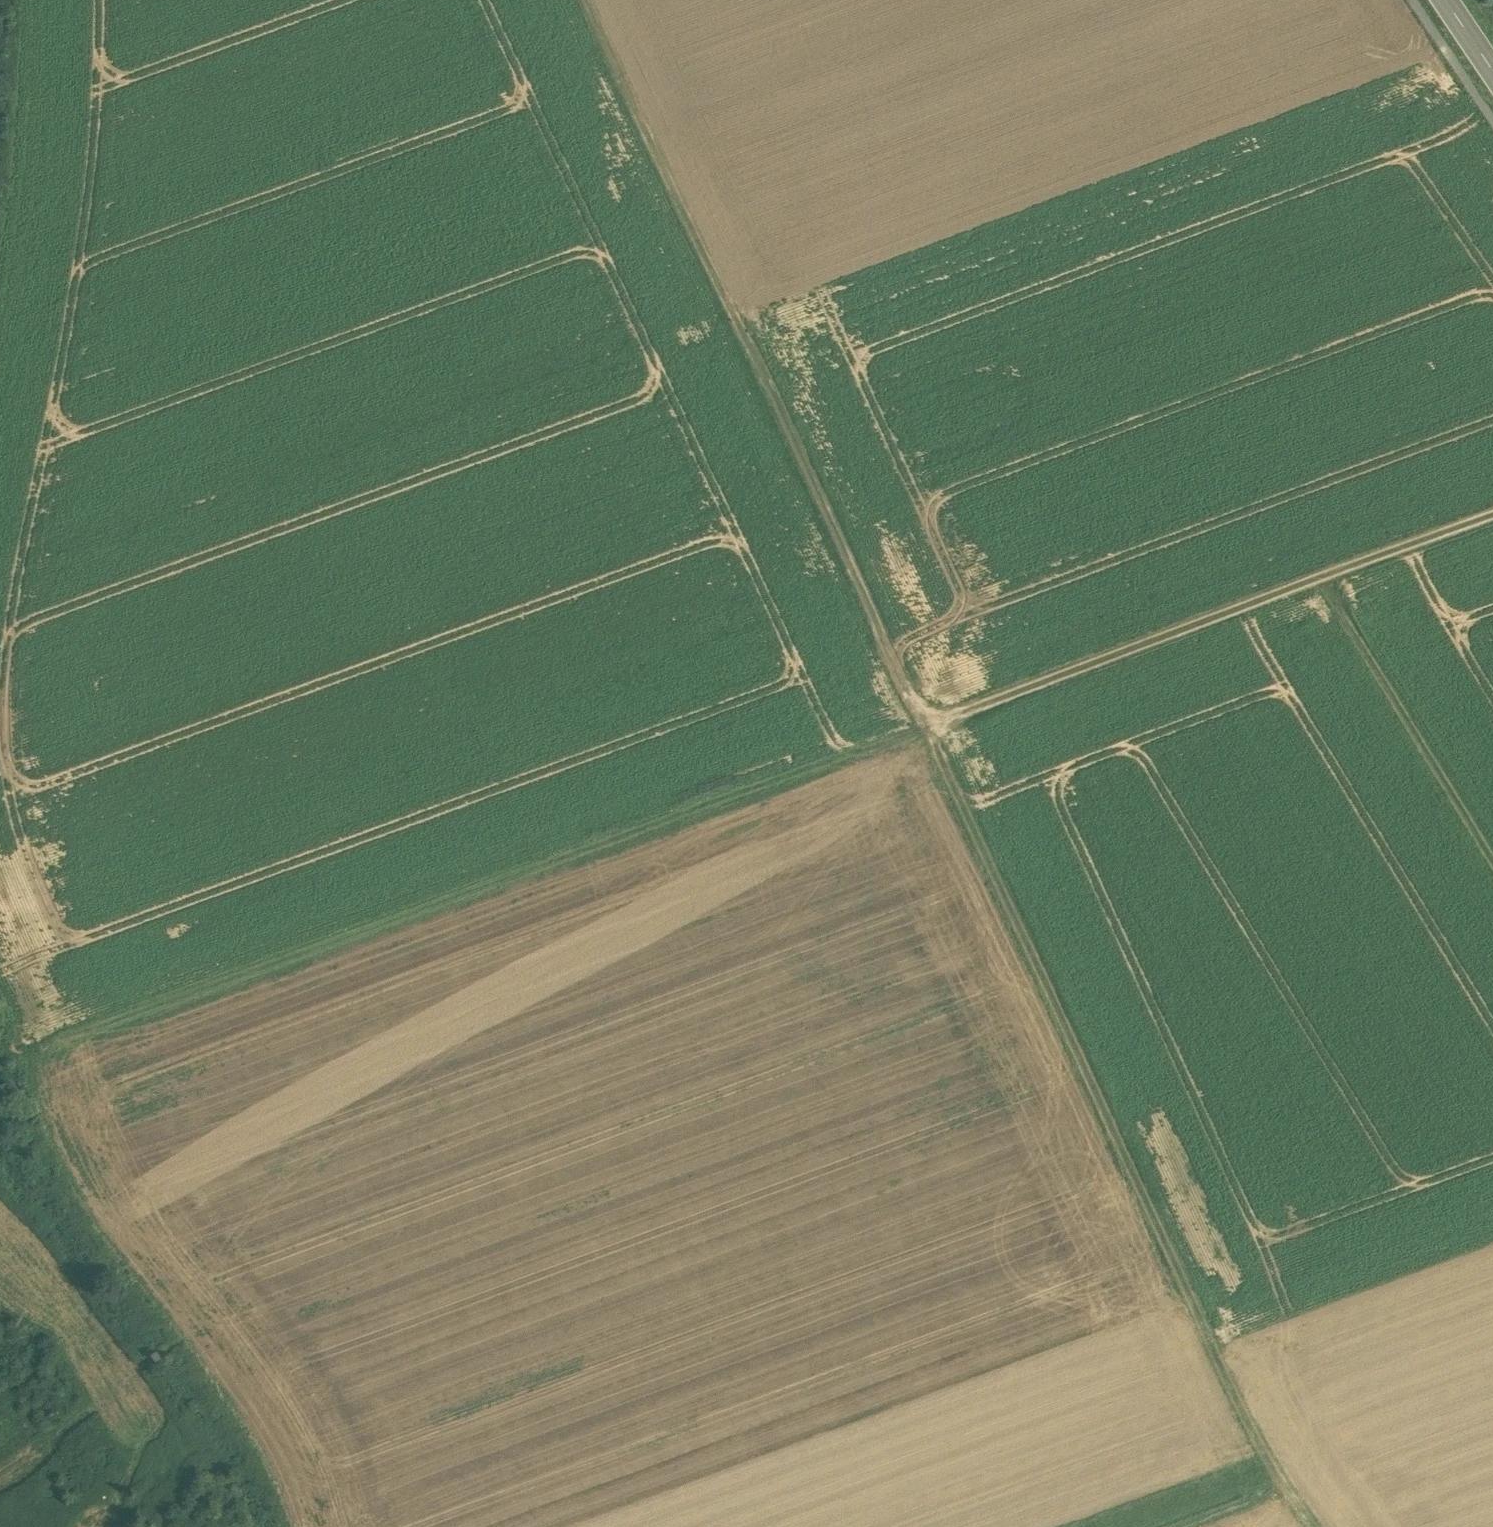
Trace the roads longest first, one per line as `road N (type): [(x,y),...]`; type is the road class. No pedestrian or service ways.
road 1 (track): [(1284,1489),(929,725),(17,1063)]
road 2 (track): [(586,0),(929,725)]
road 3 (track): [(1492,515),(929,725)]
road 4 (track): [(0,1026),(50,1175),(147,1326),(218,1401),(281,1526)]
road 5 (track): [(1325,577),(1492,855)]
road 6 (track): [(8,0),(10,157),(0,215)]

